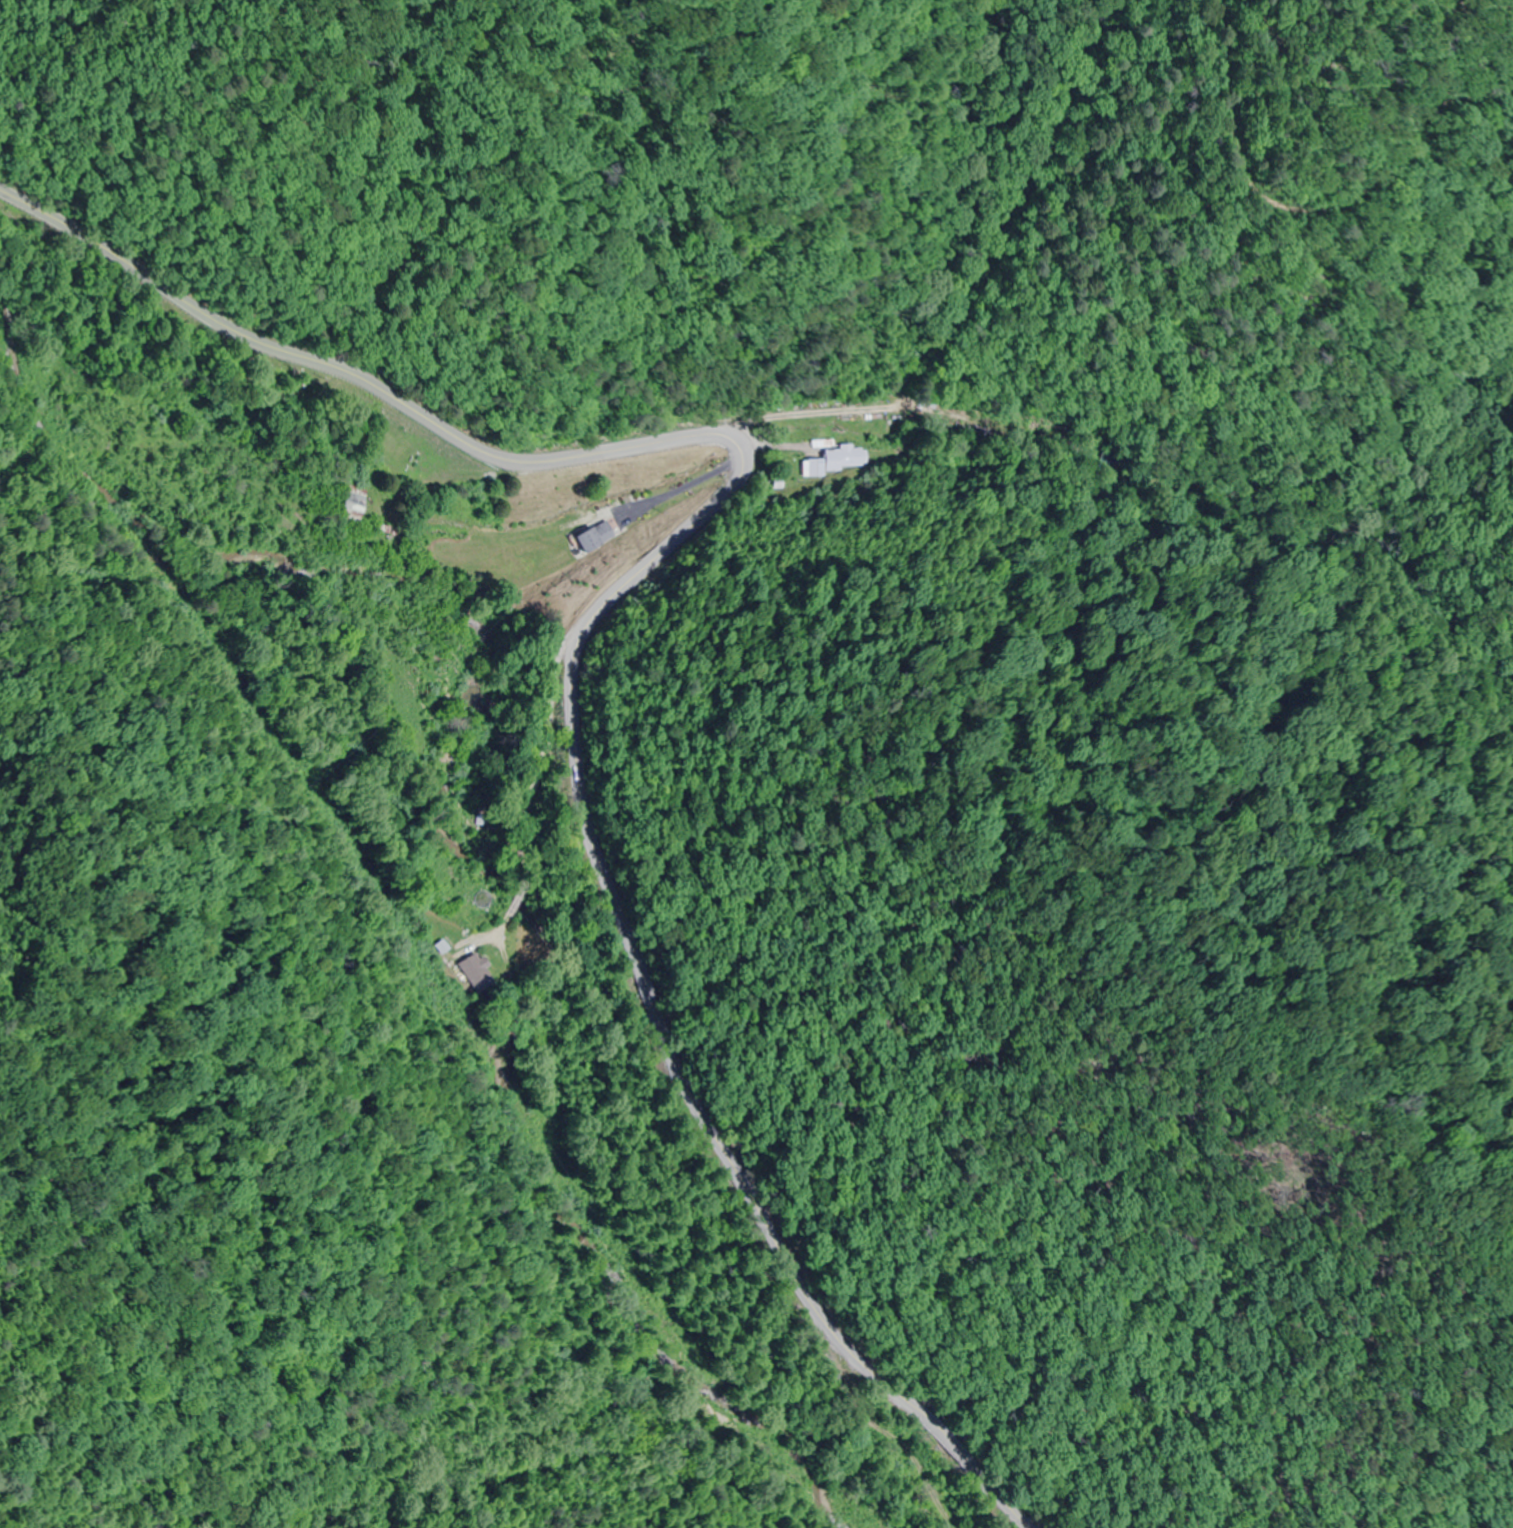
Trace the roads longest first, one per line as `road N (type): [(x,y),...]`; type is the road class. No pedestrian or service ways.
road 1 (tertiary): [(1031,1527),(845,1347),(808,1300),(681,1079),(589,835),(571,691),(576,646),(600,608),(735,483),(736,445),(711,435),(537,462),(488,453),(372,384),(209,319),(0,189)]
road 2 (residential): [(711,435),(791,413),(915,406),(1042,438)]

